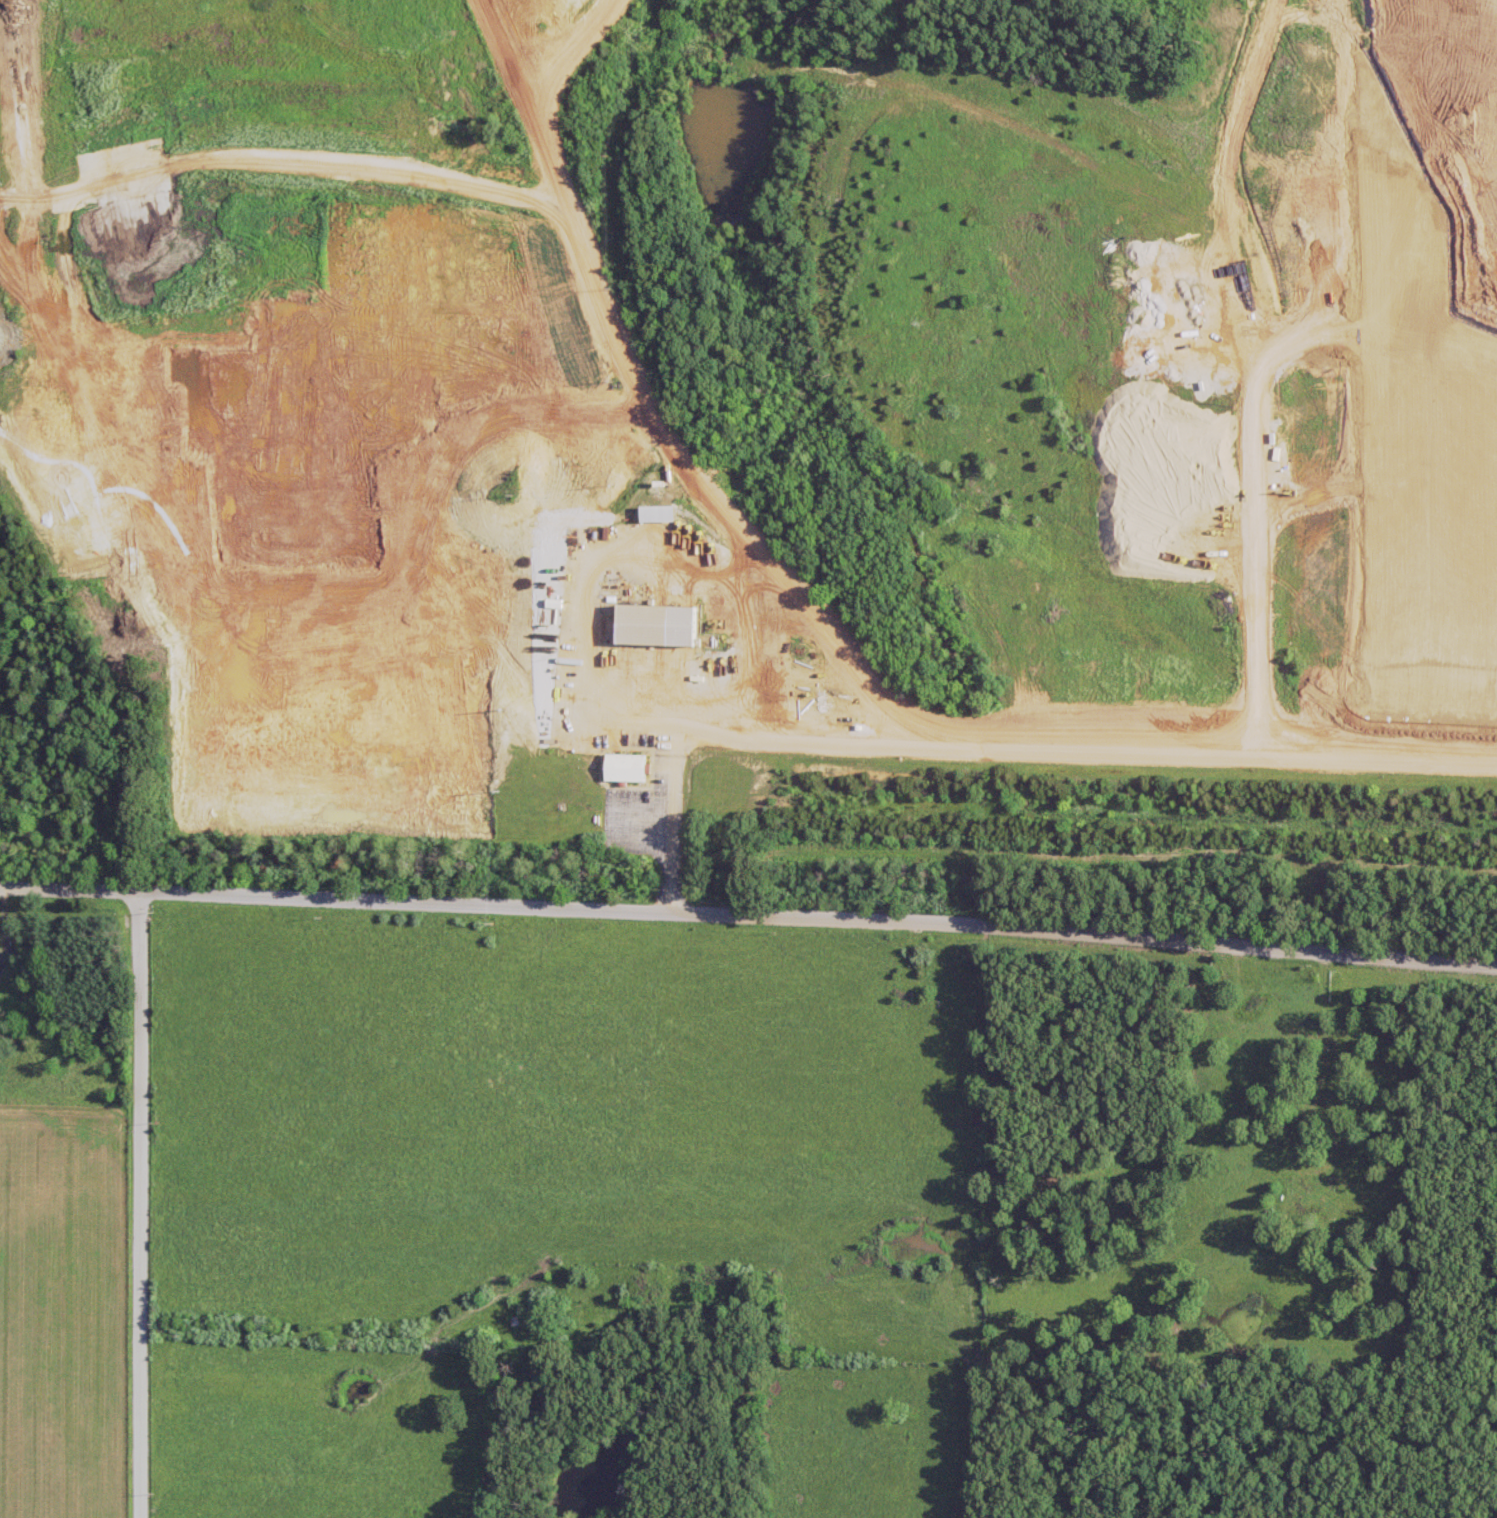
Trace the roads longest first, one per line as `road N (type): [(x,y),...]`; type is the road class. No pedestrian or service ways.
road 1 (residential): [(1496,969),(972,925),(0,890)]
road 2 (residential): [(138,894),(139,1517)]

